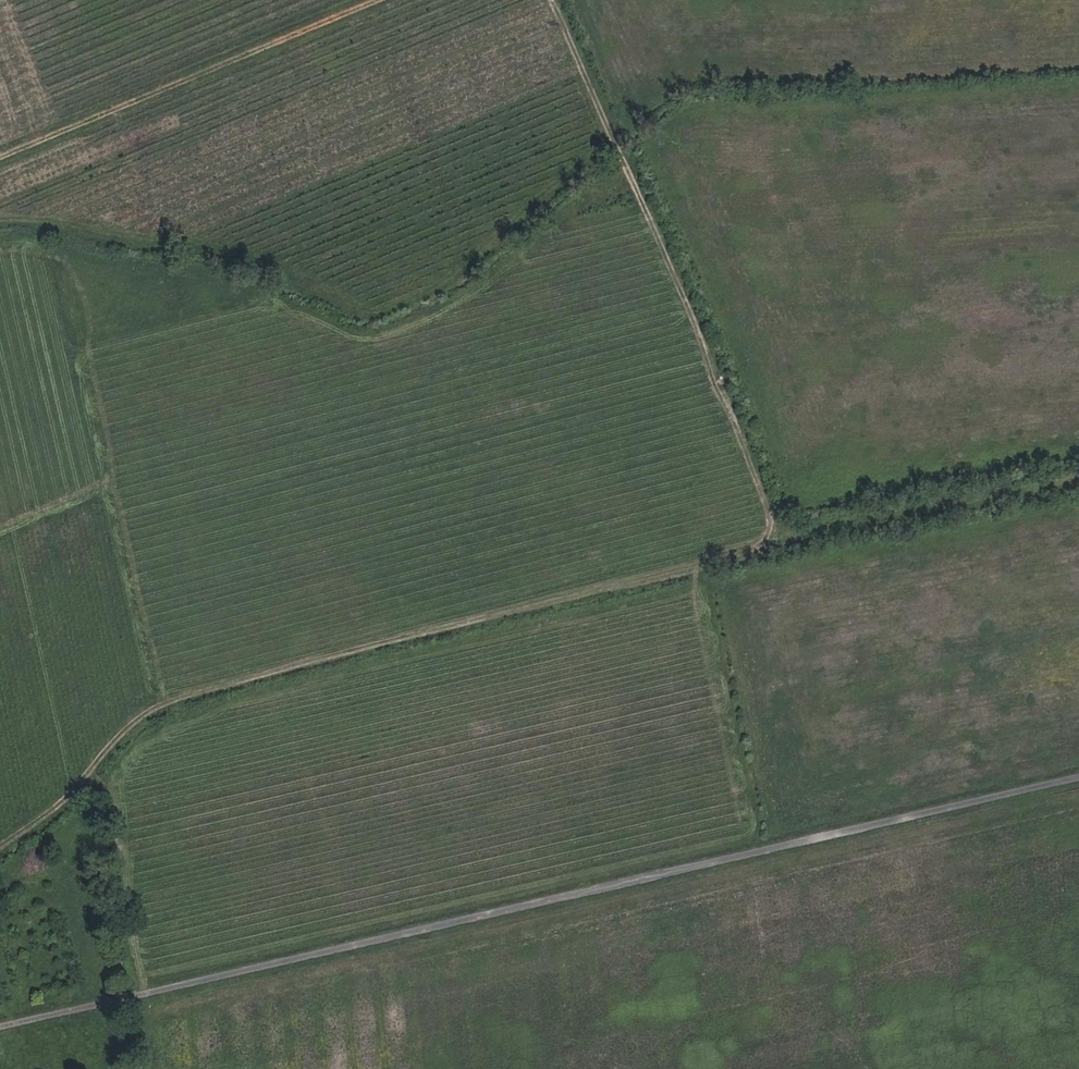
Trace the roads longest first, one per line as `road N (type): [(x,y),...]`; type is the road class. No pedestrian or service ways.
road 1 (unclassified): [(1078,778),(0,1025)]
road 2 (track): [(0,161),(386,0)]

